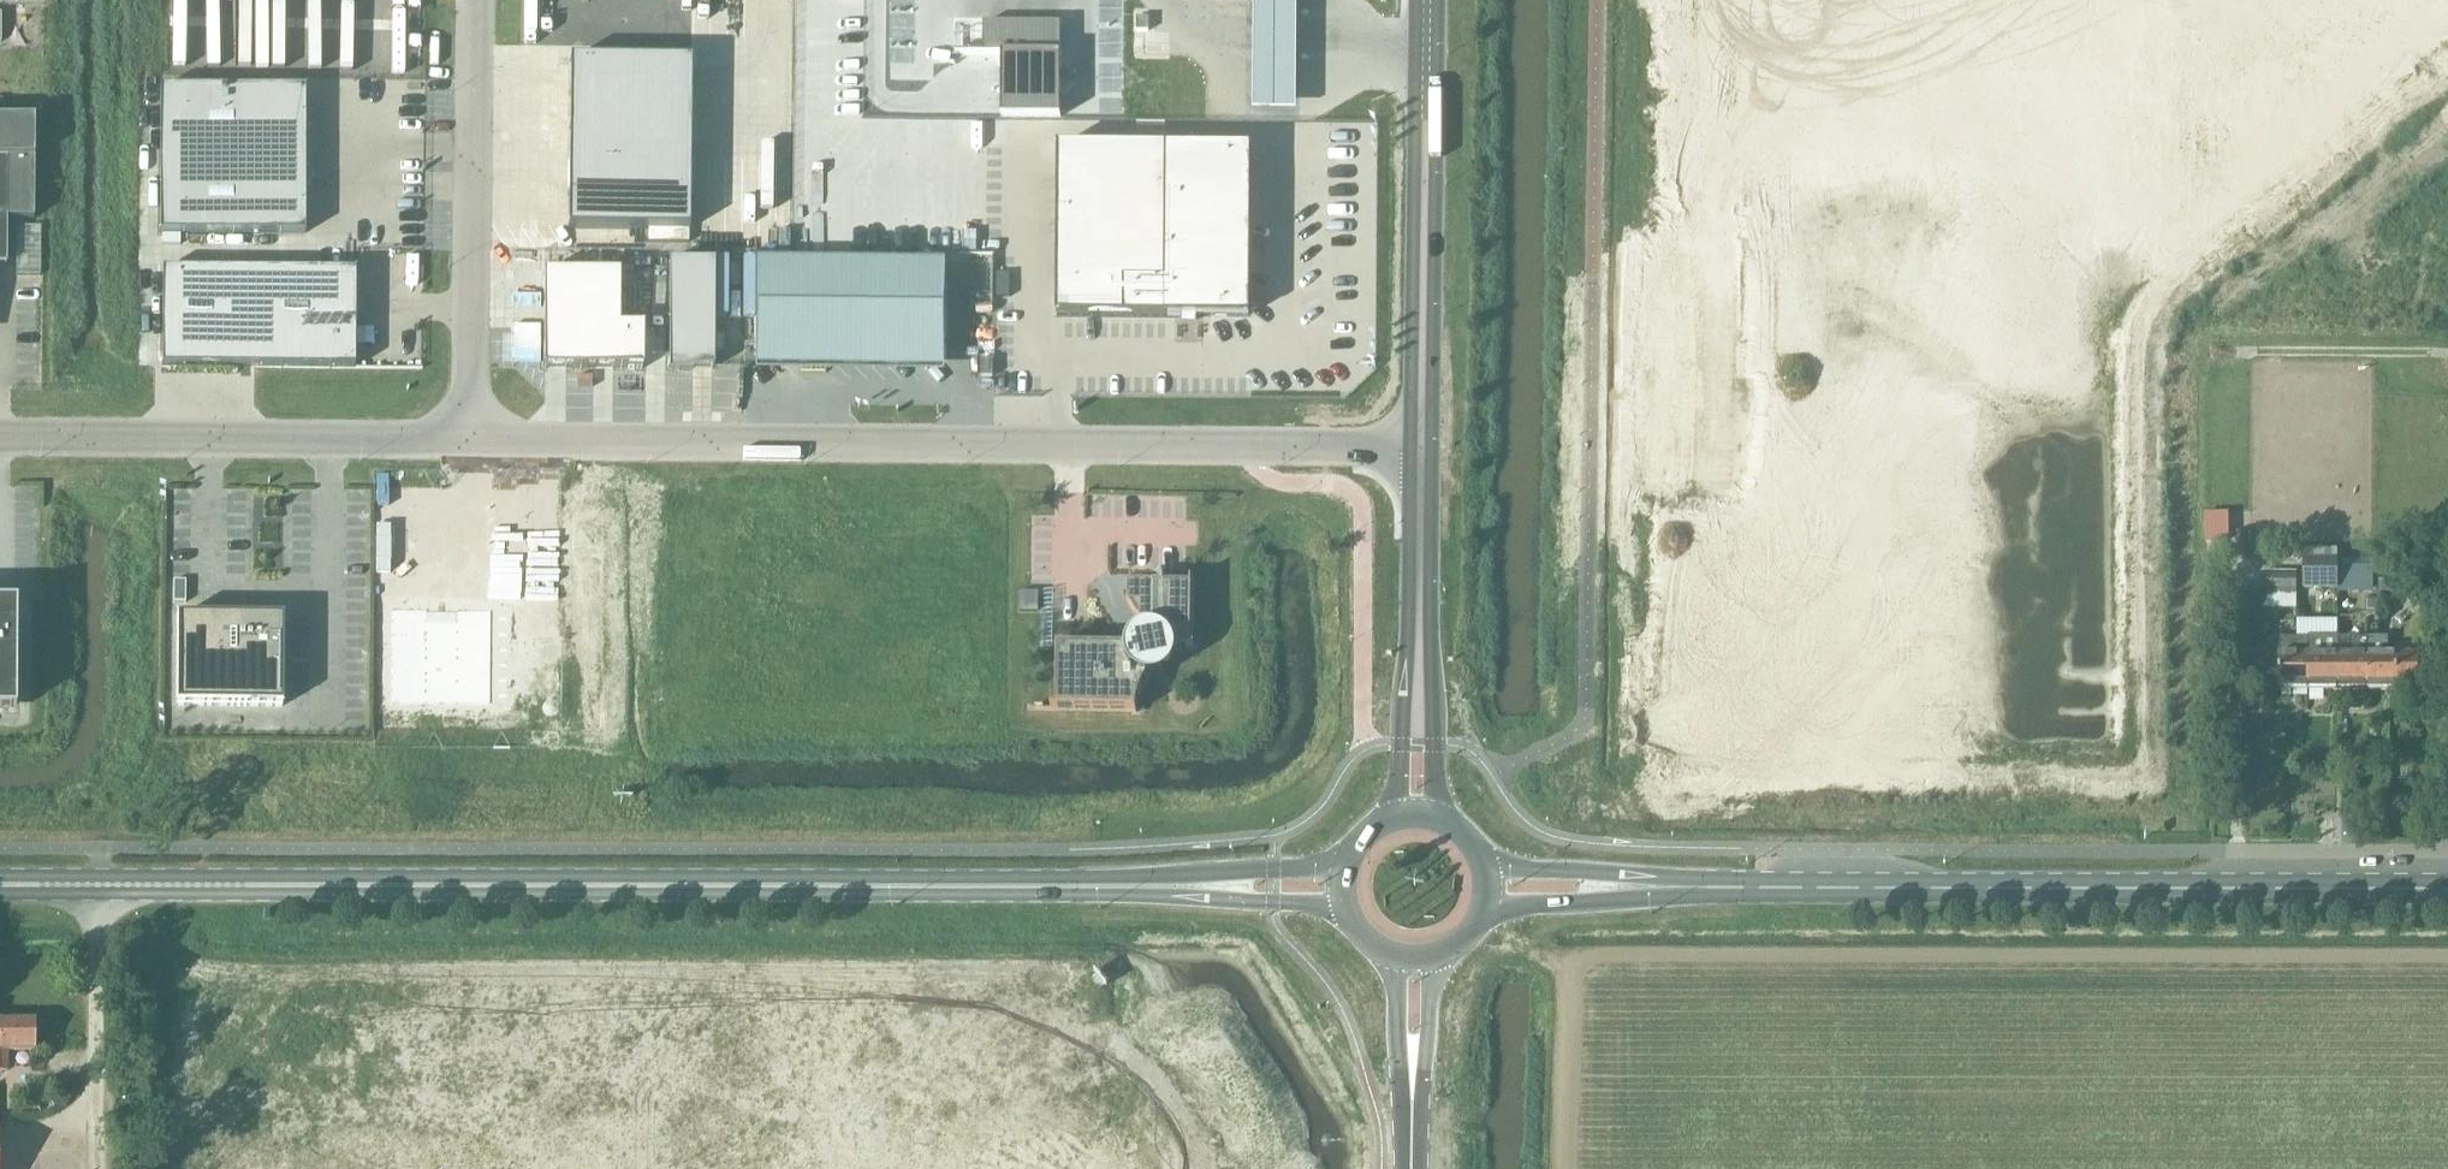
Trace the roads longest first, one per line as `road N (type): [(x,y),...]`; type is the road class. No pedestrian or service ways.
road 1 (primary): [(0,893),(1117,894),(1307,902),(1347,915)]
road 2 (primary): [(1347,858),(1113,876),(0,876)]
road 3 (unclassified): [(1412,447),(469,440)]
road 4 (primary): [(2447,887),(1762,886)]
road 5 (unclassified): [(469,440),(0,436)]
road 6 (secondary): [(1432,447),(1438,0)]
road 7 (secondary): [(1416,0),(1412,447)]
road 8 (unclassified): [(474,0),(469,440)]
road 9 (secondary): [(1443,819),(1435,778),(1432,447)]
road 10 (secondary): [(1412,447),(1407,655),(1390,817)]
road 11 (primary): [(1481,915),(1521,904),(1744,895),(1762,886)]
road 12 (primary): [(1762,886),(1482,859)]
road 13 (unclassified): [(1384,952),(1400,1082),(1412,1100)]
road 14 (unclassified): [(1412,1100),(1422,1082),(1440,954)]

